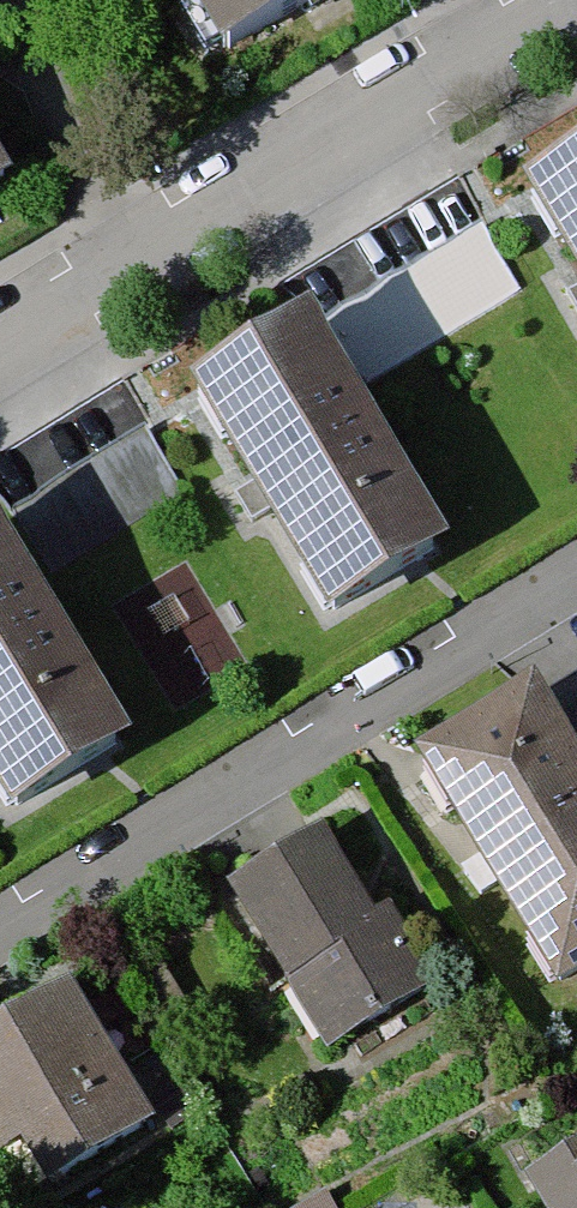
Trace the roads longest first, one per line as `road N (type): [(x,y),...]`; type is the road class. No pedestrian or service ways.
road 1 (residential): [(576,567),(0,926)]
road 2 (residential): [(565,0),(0,348)]

